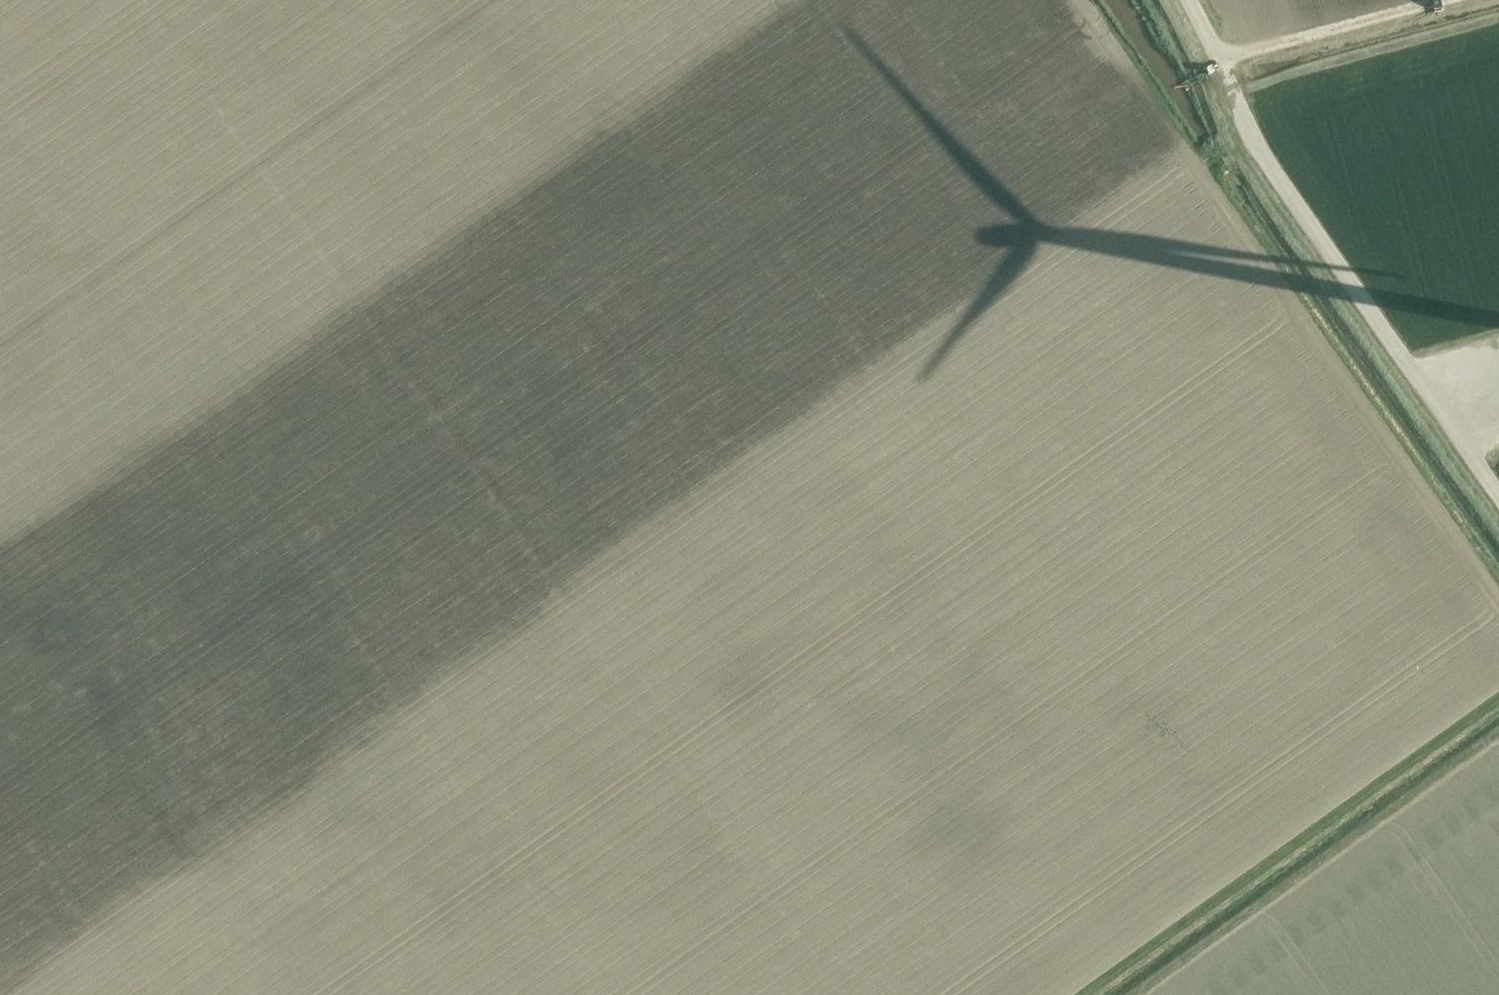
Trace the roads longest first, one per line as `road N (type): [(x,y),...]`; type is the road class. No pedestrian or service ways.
road 1 (track): [(1193,0),(1261,155),(1498,495)]
road 2 (track): [(1452,0),(1221,62)]

